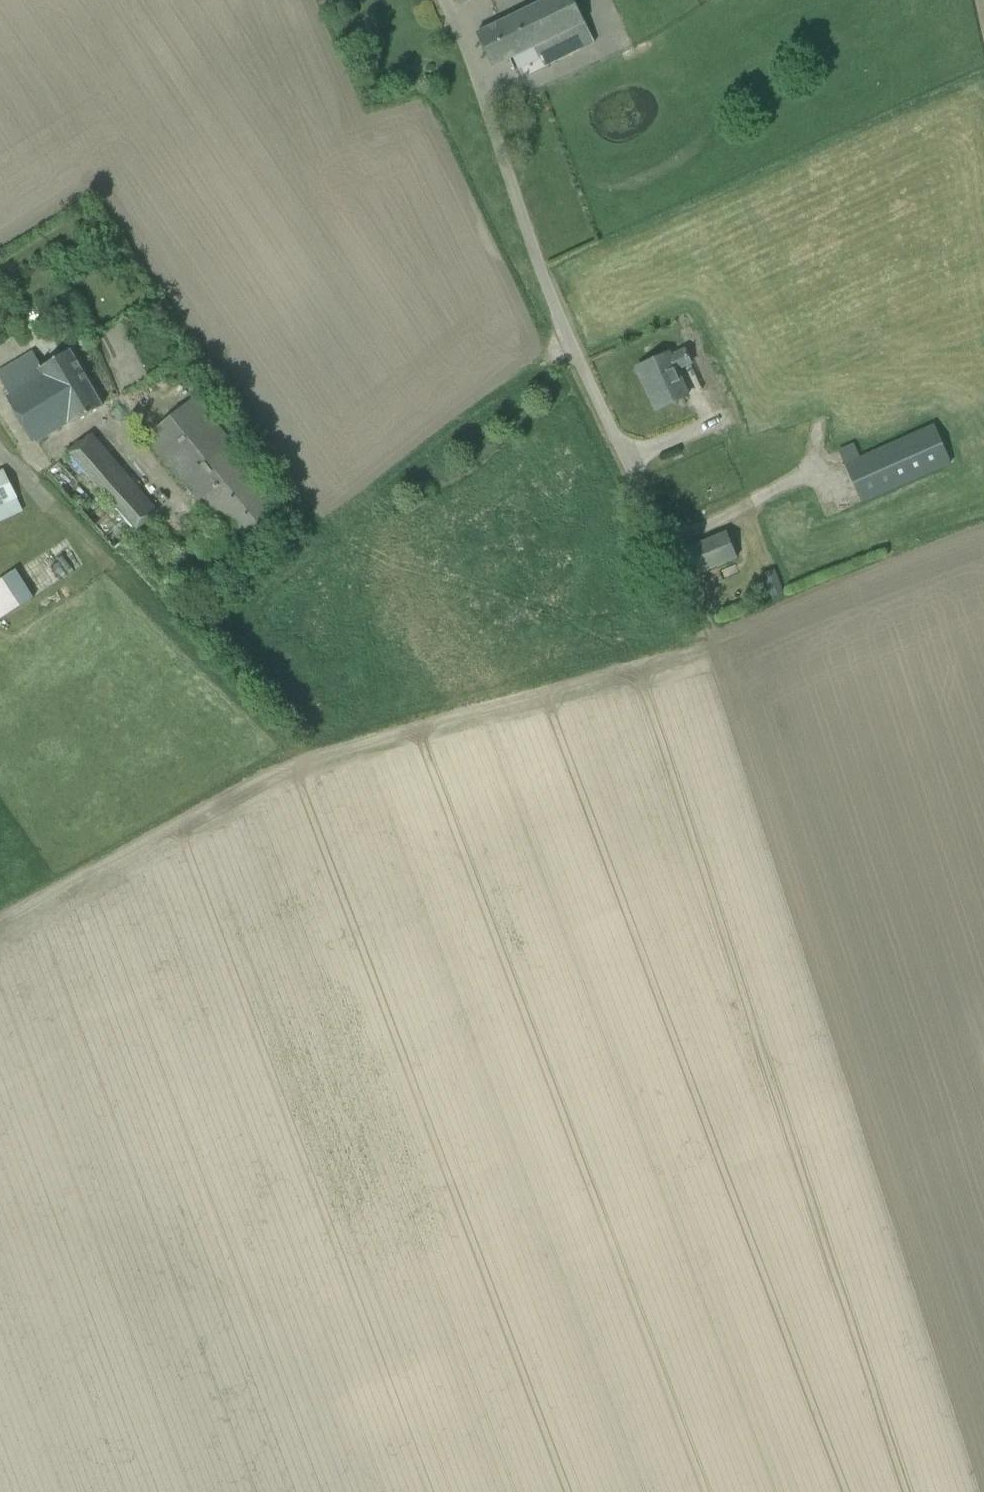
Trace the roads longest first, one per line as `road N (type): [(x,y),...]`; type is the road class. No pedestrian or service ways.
road 1 (track): [(675,572),(702,613),(981,1491)]
road 2 (unclassified): [(675,572),(539,267),(442,0)]
road 3 (track): [(281,726),(41,496)]

